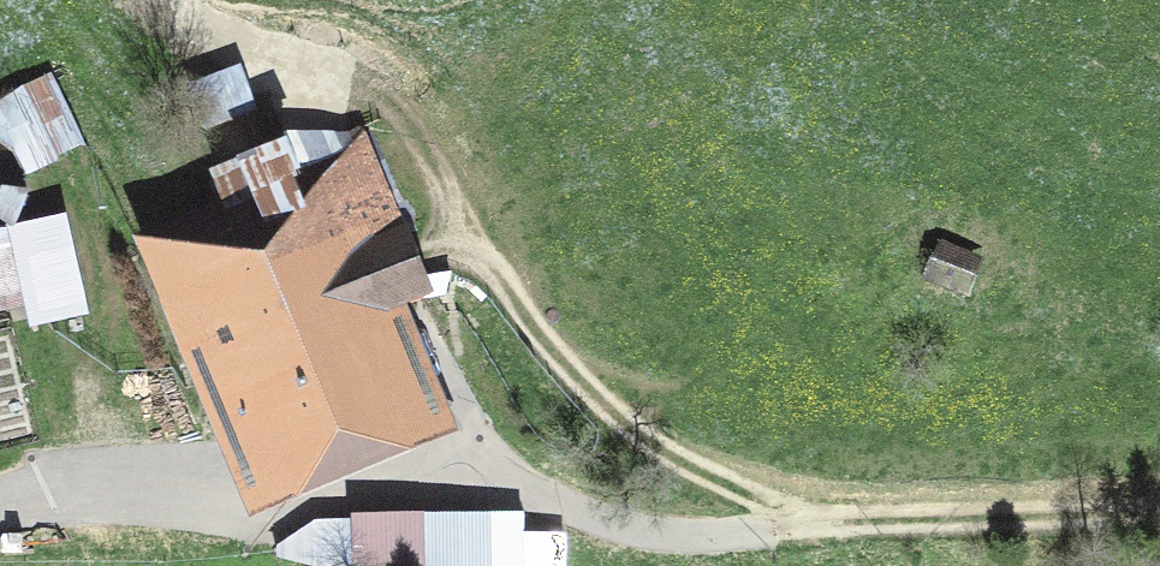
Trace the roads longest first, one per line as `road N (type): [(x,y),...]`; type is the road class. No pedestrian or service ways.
road 1 (track): [(0,505),(92,495),(496,493),(694,536),(1159,507)]
road 2 (track): [(827,524),(686,465),(581,383),(511,298),(372,88),(337,63),(196,38),(145,0)]

